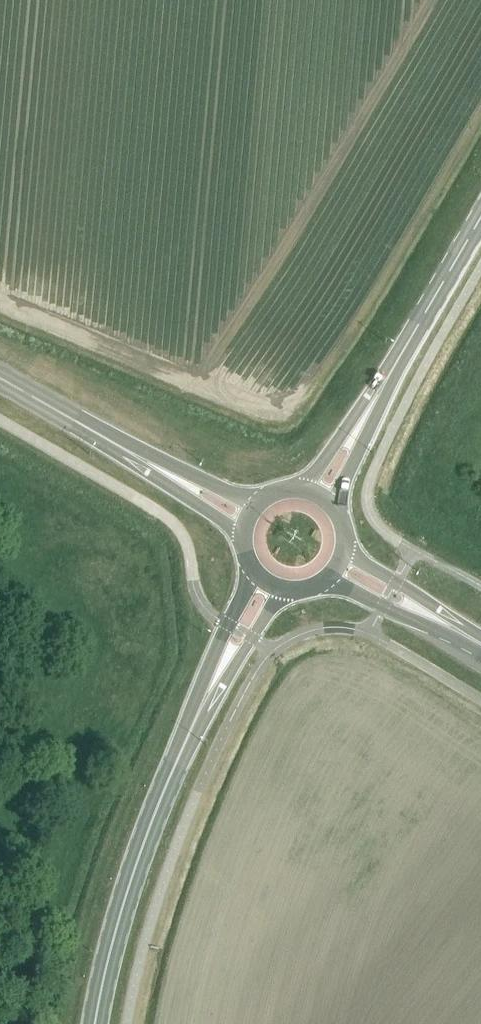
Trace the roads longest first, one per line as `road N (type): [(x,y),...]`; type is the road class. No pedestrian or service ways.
road 1 (secondary): [(93,1023),(132,871),(206,692)]
road 2 (secondary): [(377,393),(480,214)]
road 3 (primary): [(145,461),(0,378)]
road 4 (primary): [(321,581),(436,630),(451,627)]
road 5 (primary): [(451,627),(445,615),(343,544)]
road 6 (secondary): [(249,566),(205,672),(206,692)]
road 7 (secondary): [(206,692),(224,681),(288,590)]
road 8 (primary): [(145,461),(150,476),(242,543)]
road 9 (secondary): [(377,393),(295,488)]
road 10 (secondary): [(334,510),(377,393)]
road 11 (primary): [(263,498),(145,461)]

